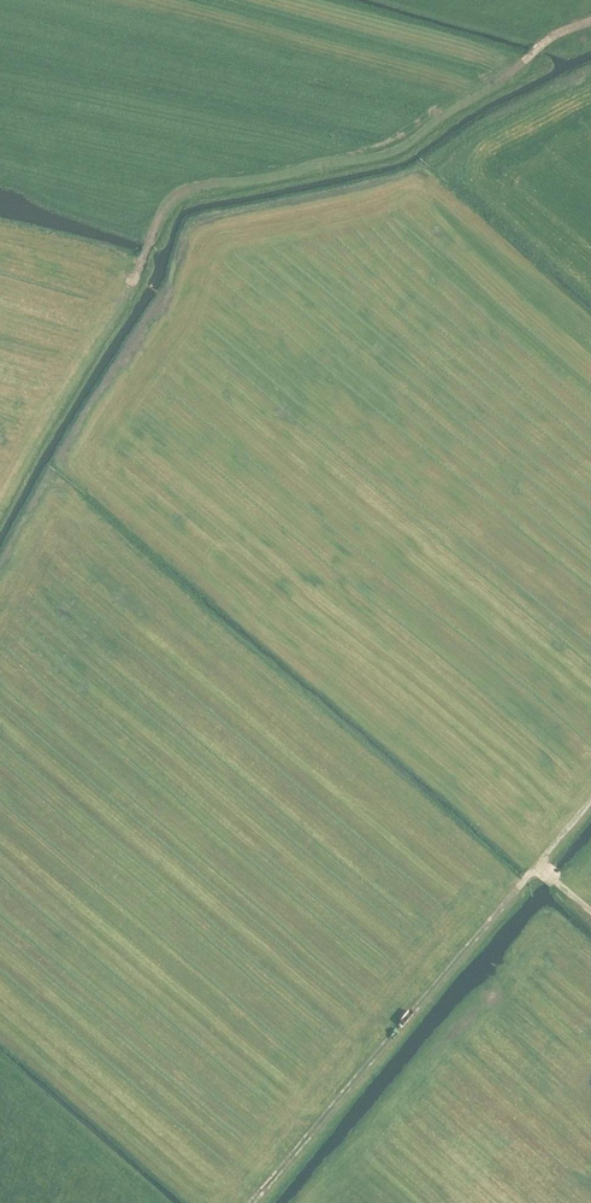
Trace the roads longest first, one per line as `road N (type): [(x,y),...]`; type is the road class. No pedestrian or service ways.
road 1 (track): [(590,77),(431,169),(197,227),(166,297),(0,572)]
road 2 (track): [(252,1202),(538,869)]
road 3 (track): [(590,804),(538,869),(590,914)]

